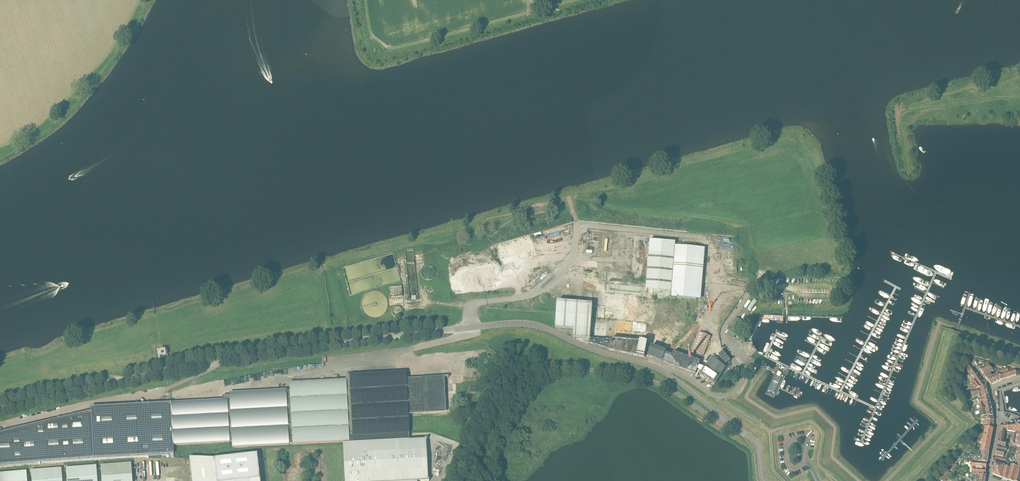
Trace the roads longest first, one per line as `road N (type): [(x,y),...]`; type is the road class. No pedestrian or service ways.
road 1 (tertiary): [(664,372),(526,323),(284,350)]
road 2 (tertiary): [(489,480),(504,424),(530,386),(557,369),(651,380),(731,424)]
road 3 (tertiary): [(0,409),(284,350)]
road 4 (residential): [(664,372),(712,394),(732,393),(742,375),(723,333),(749,293),(831,288)]

